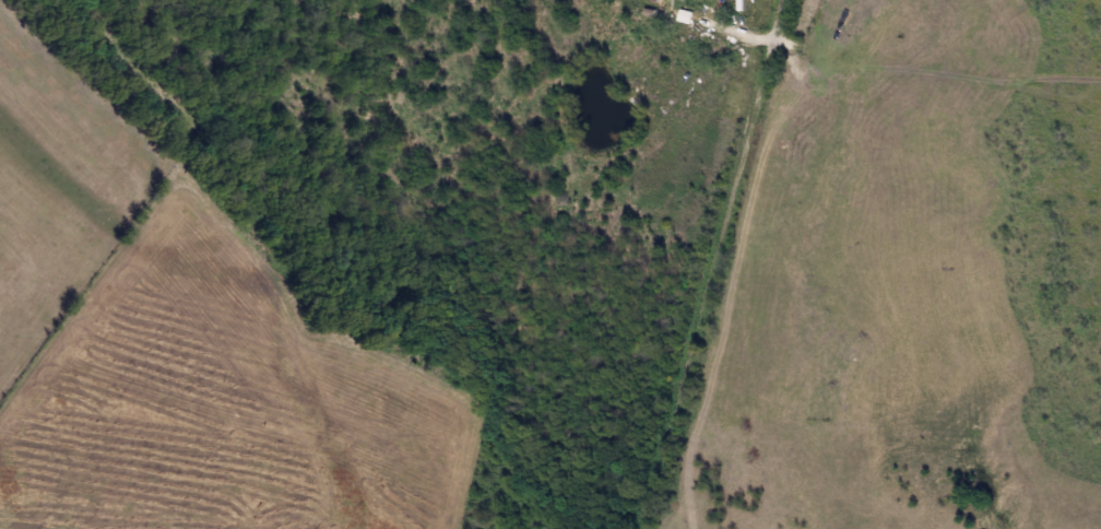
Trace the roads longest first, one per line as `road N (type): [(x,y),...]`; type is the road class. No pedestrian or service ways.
road 1 (residential): [(650,489),(784,0)]

